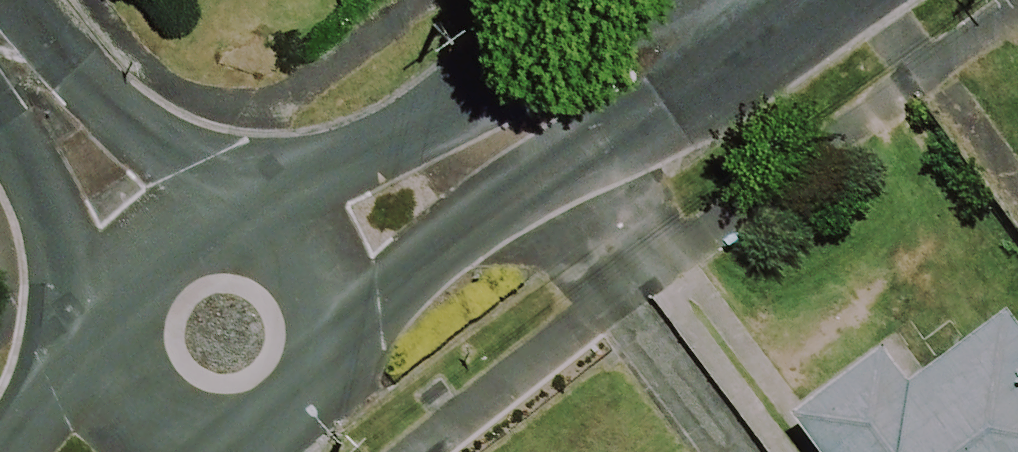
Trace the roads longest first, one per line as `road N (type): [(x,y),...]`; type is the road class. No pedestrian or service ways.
road 1 (residential): [(265,220),(405,136),(549,77),(664,49)]
road 2 (residential): [(664,49),(346,324)]
road 3 (residential): [(15,0),(219,214)]
road 4 (residential): [(114,295),(0,130)]
road 5 (residential): [(346,324),(340,370),(317,411),(280,439),(235,451)]
road 6 (residential): [(235,451),(189,445),(149,422),(120,385),(108,341)]
road 7 (residential): [(15,451),(50,398),(108,341)]
road 8 (residential): [(114,295),(137,255),(174,227),(219,214)]
road 9 (residential): [(265,220),(305,243),(333,280),(346,324)]

